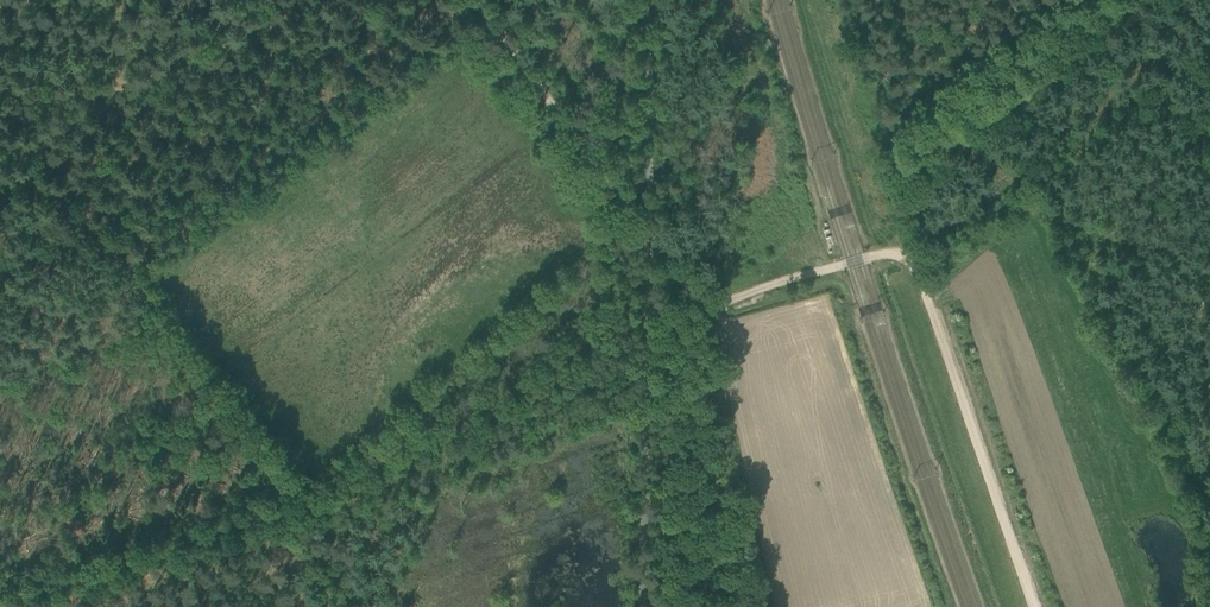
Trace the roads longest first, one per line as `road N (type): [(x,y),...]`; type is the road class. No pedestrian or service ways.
road 1 (track): [(1033,606),(927,285),(910,263),(897,253),(720,303),(707,299),(478,0)]
road 2 (track): [(282,500),(650,377)]
road 3 (track): [(282,500),(0,592)]
road 4 (track): [(237,0),(118,74),(0,71)]
road 5 (track): [(622,194),(616,0)]
road 6 (track): [(357,606),(282,500)]

